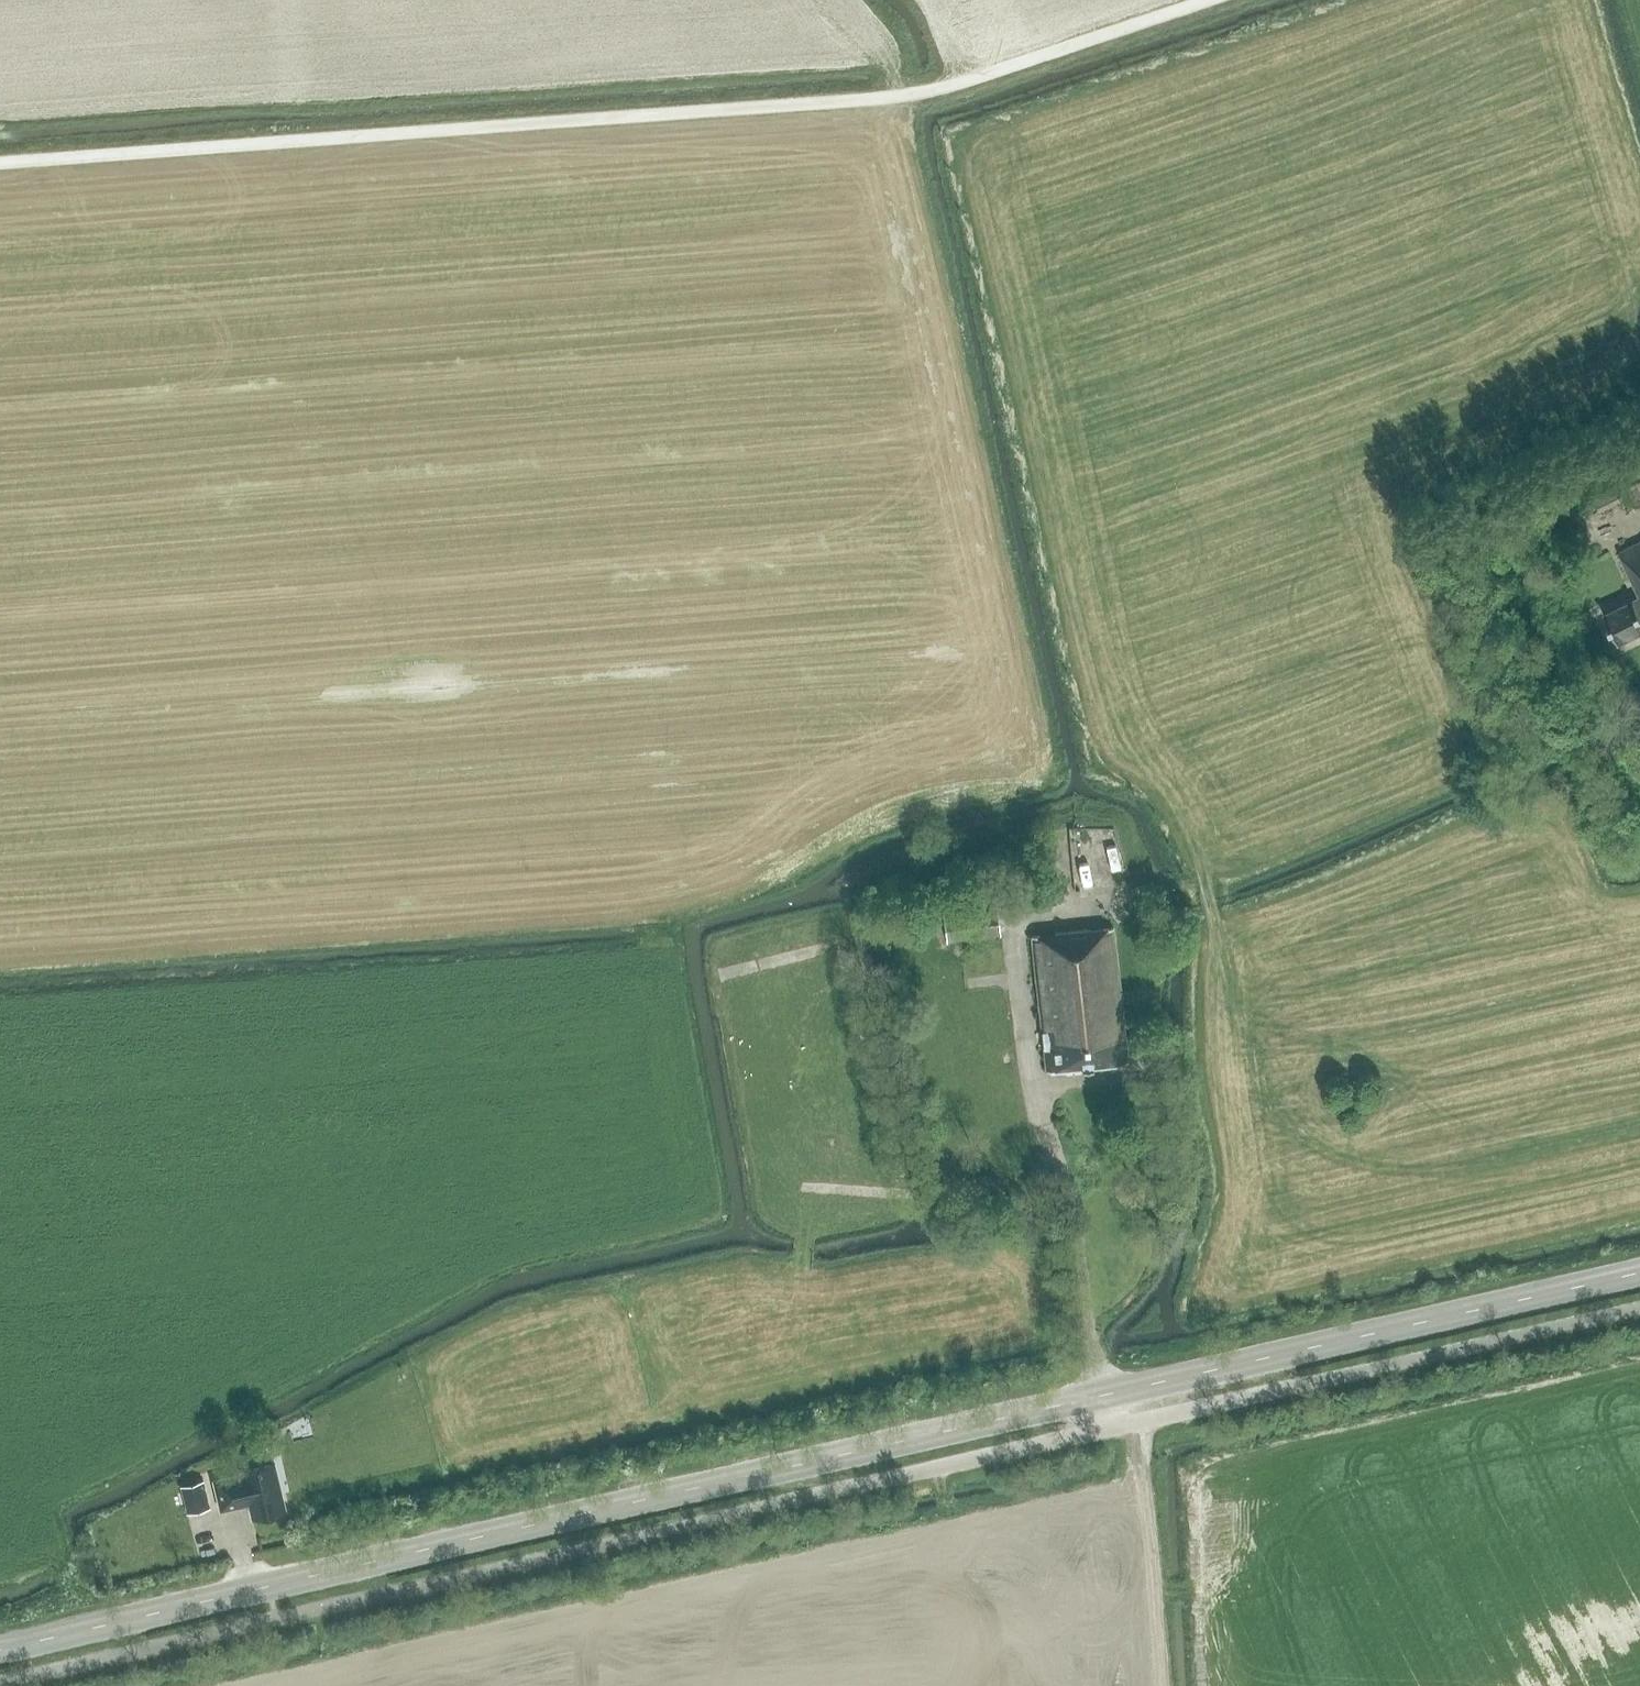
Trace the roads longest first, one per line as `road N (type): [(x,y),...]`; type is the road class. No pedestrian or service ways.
road 1 (secondary): [(0,1650),(1639,1273)]
road 2 (track): [(0,164),(917,93),(1209,0)]
road 3 (track): [(803,1188),(920,1196),(1063,1174)]

